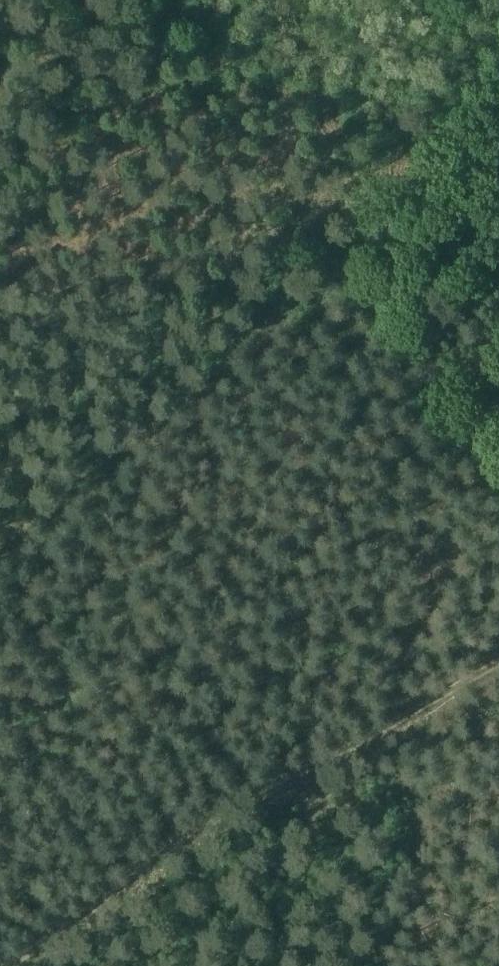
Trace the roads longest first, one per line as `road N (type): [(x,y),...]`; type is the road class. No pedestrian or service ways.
road 1 (track): [(18,965),(225,810),(498,660)]

